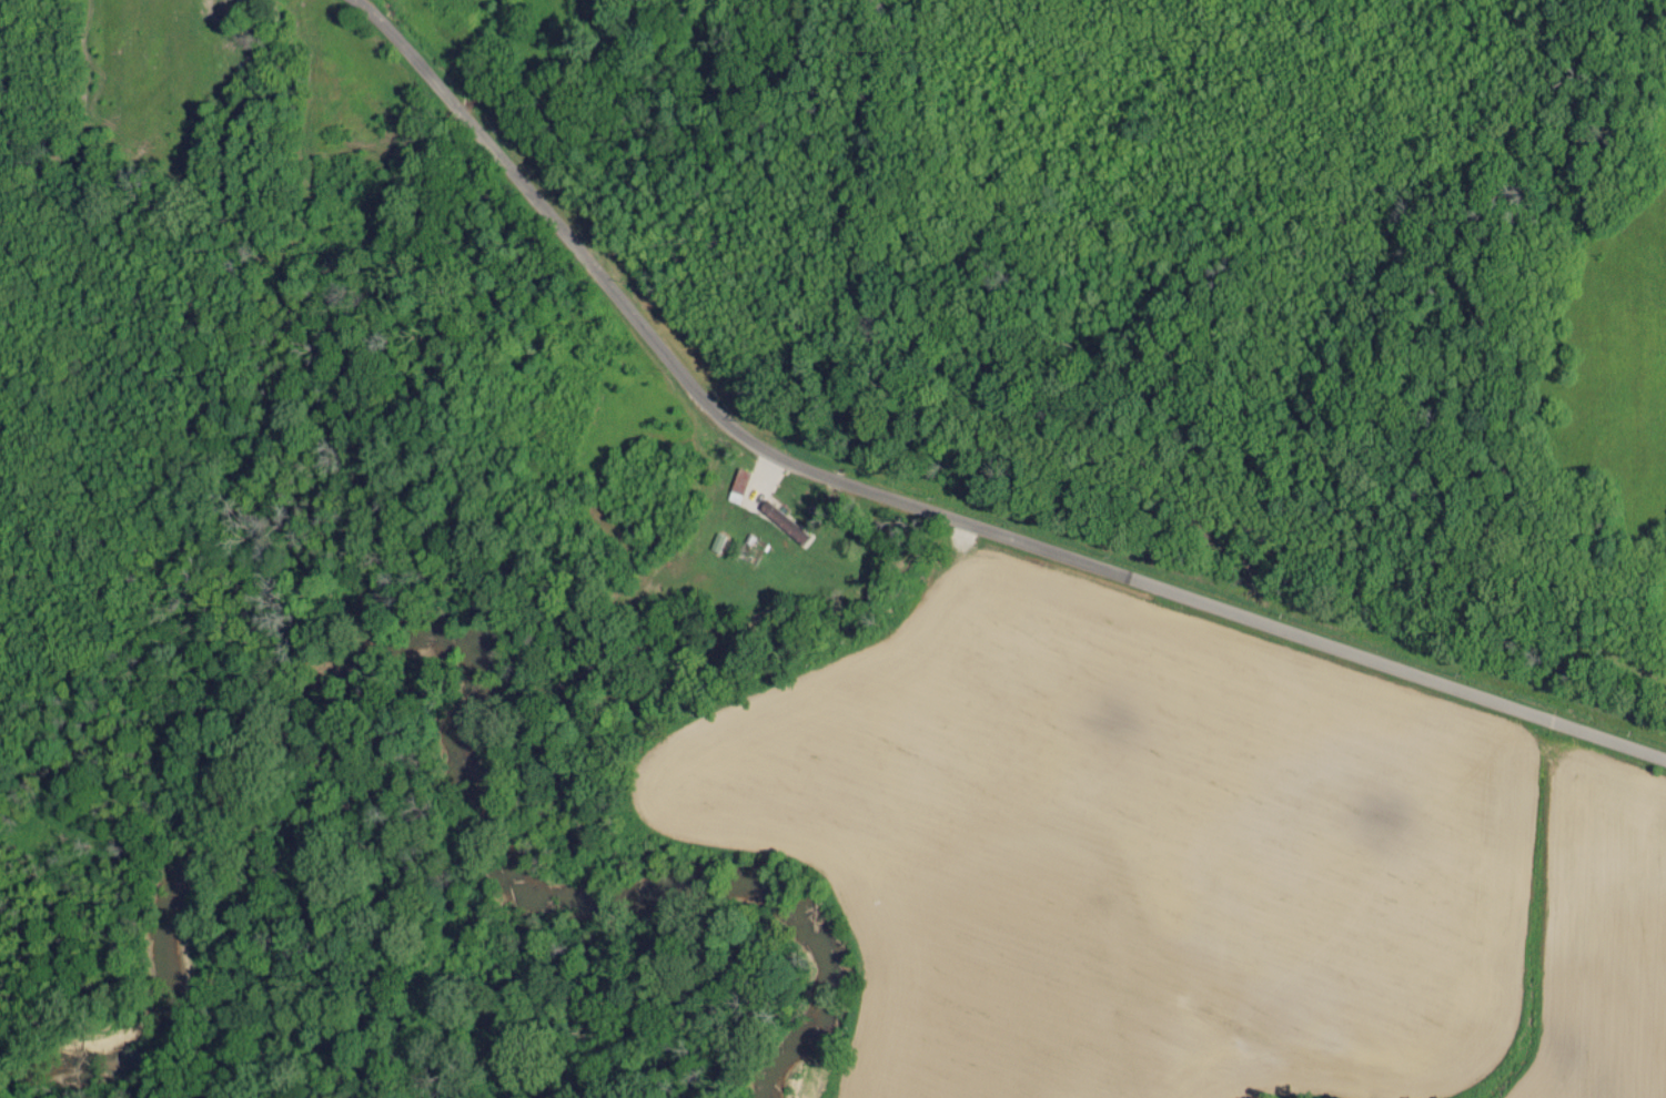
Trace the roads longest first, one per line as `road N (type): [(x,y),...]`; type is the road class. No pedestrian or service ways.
road 1 (tertiary): [(1665,758),(780,457),(689,386),(358,0)]

